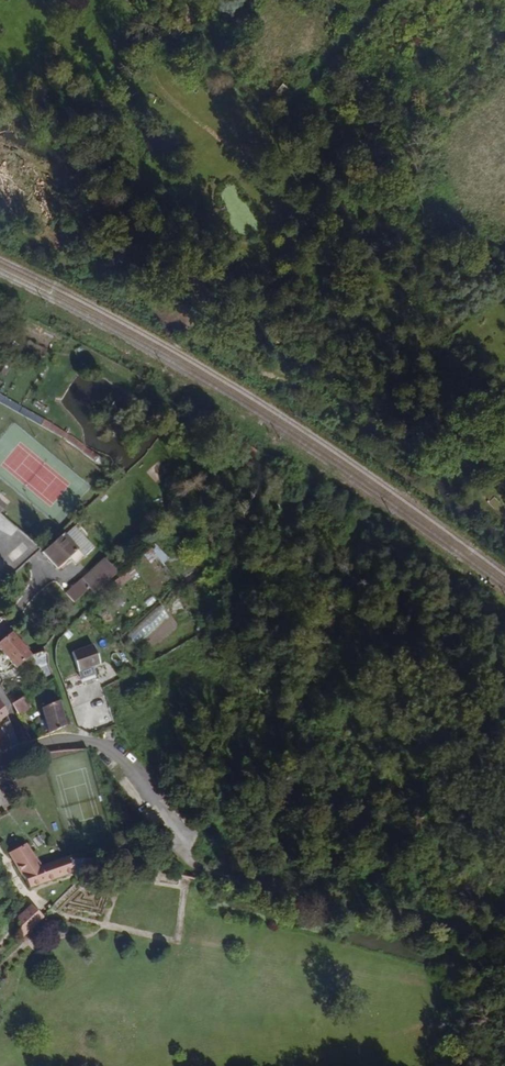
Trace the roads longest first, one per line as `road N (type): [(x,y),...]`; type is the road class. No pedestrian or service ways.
road 1 (residential): [(0,763),(75,738),(104,748),(203,865),(223,875),(504,938)]

